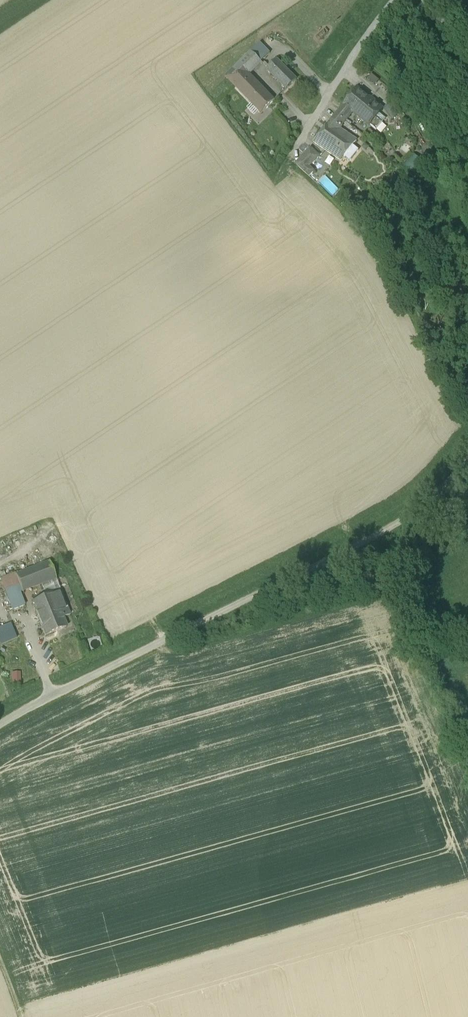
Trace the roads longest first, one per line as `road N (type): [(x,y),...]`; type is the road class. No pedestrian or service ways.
road 1 (unclassified): [(467,462),(388,530),(0,726)]
road 2 (residential): [(397,0),(295,159)]

